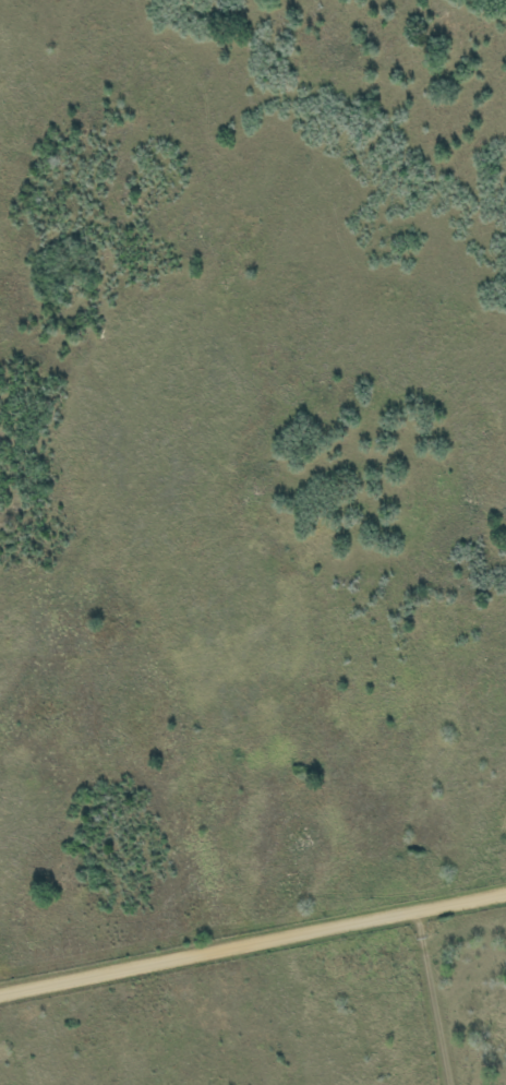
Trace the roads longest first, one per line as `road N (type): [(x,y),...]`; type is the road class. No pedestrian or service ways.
road 1 (residential): [(0,993),(505,893)]

